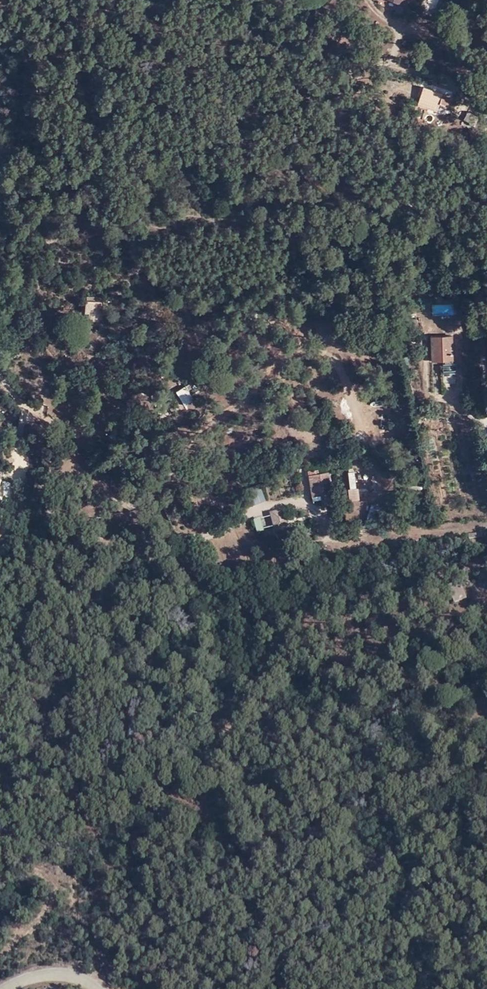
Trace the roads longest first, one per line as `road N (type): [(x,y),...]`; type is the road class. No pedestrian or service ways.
road 1 (residential): [(486,465),(475,346),(477,245),(408,210),(313,60),(210,0)]
road 2 (residential): [(308,673),(257,620),(176,567),(87,541),(48,517),(47,492),(67,454),(61,435),(0,382)]

